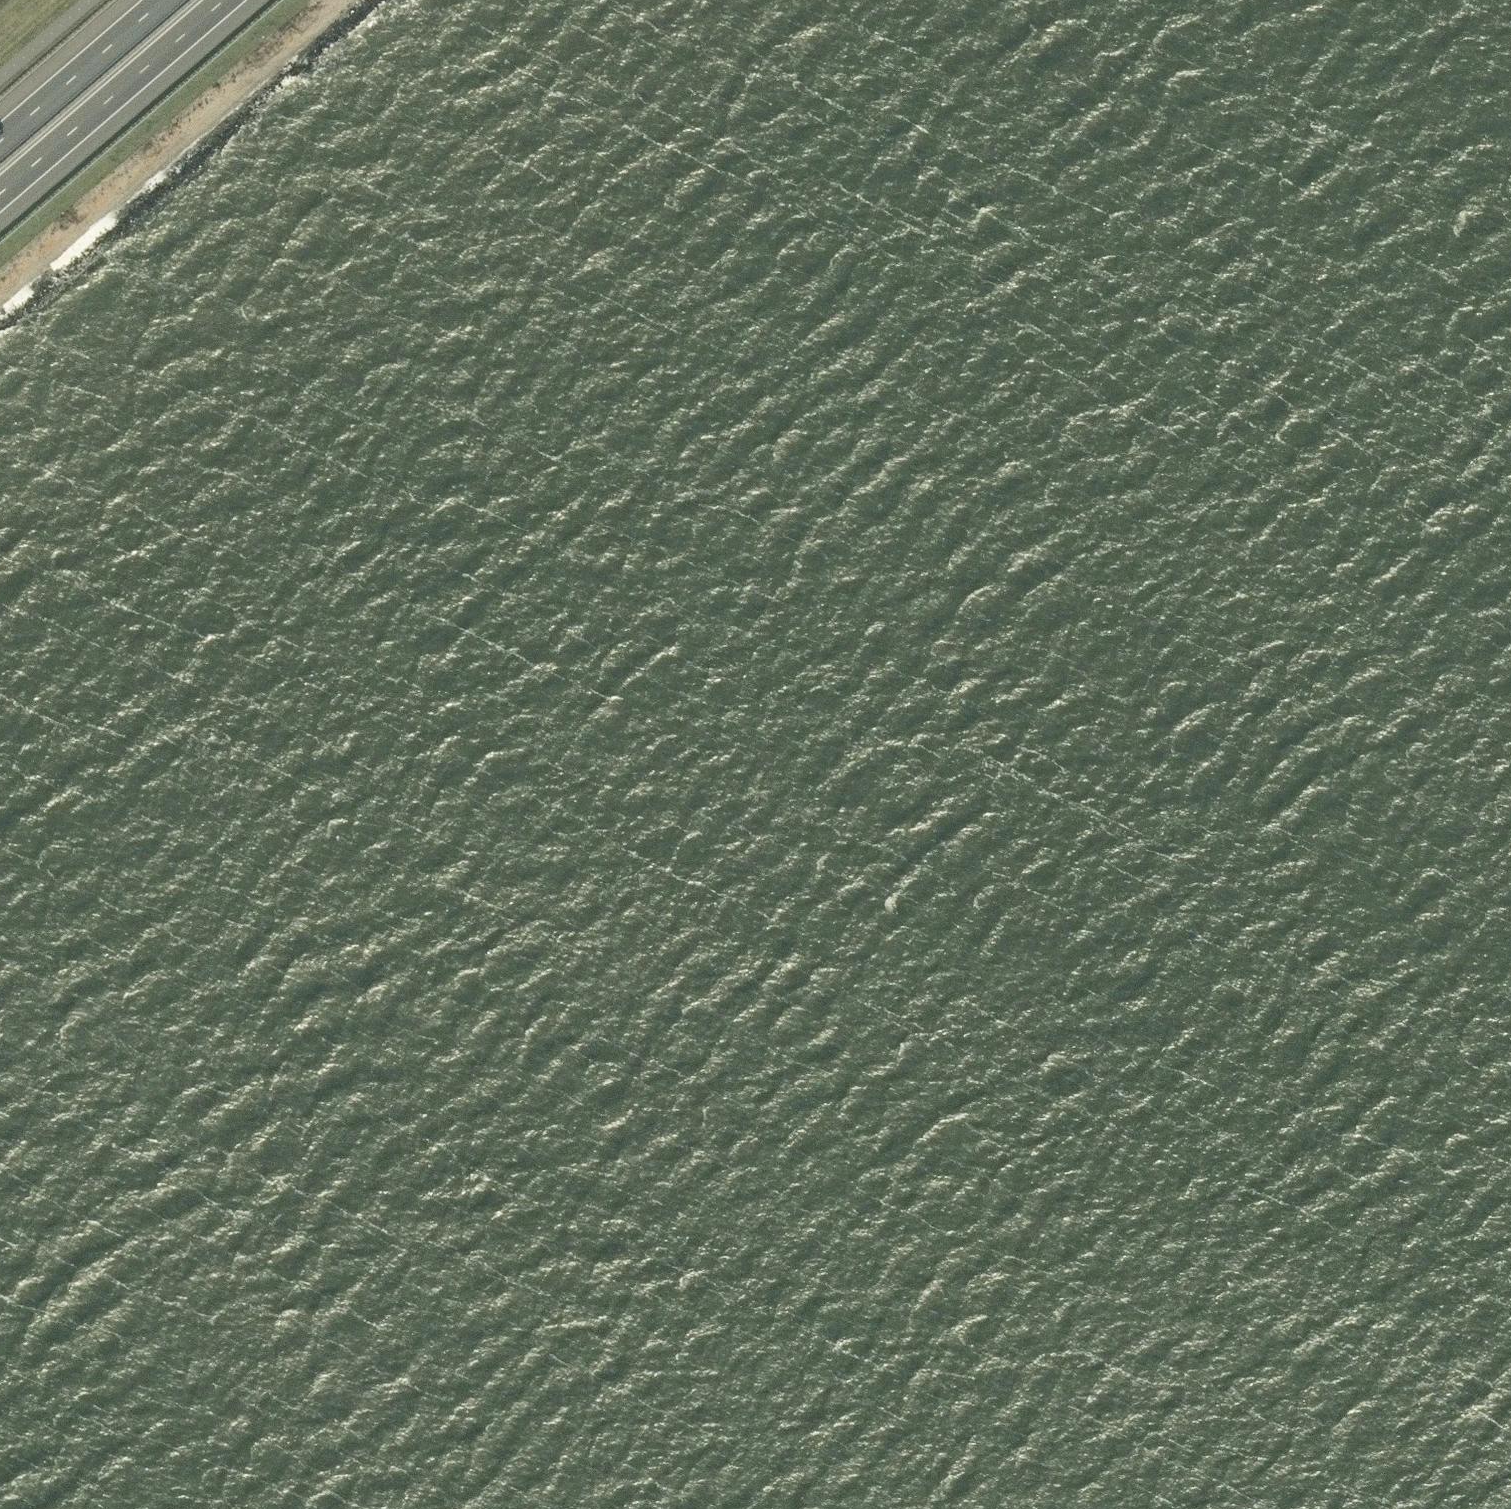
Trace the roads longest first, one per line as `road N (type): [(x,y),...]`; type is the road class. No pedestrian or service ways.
road 1 (motorway): [(0,190),(220,0)]
road 2 (motorway): [(158,0),(0,136)]

